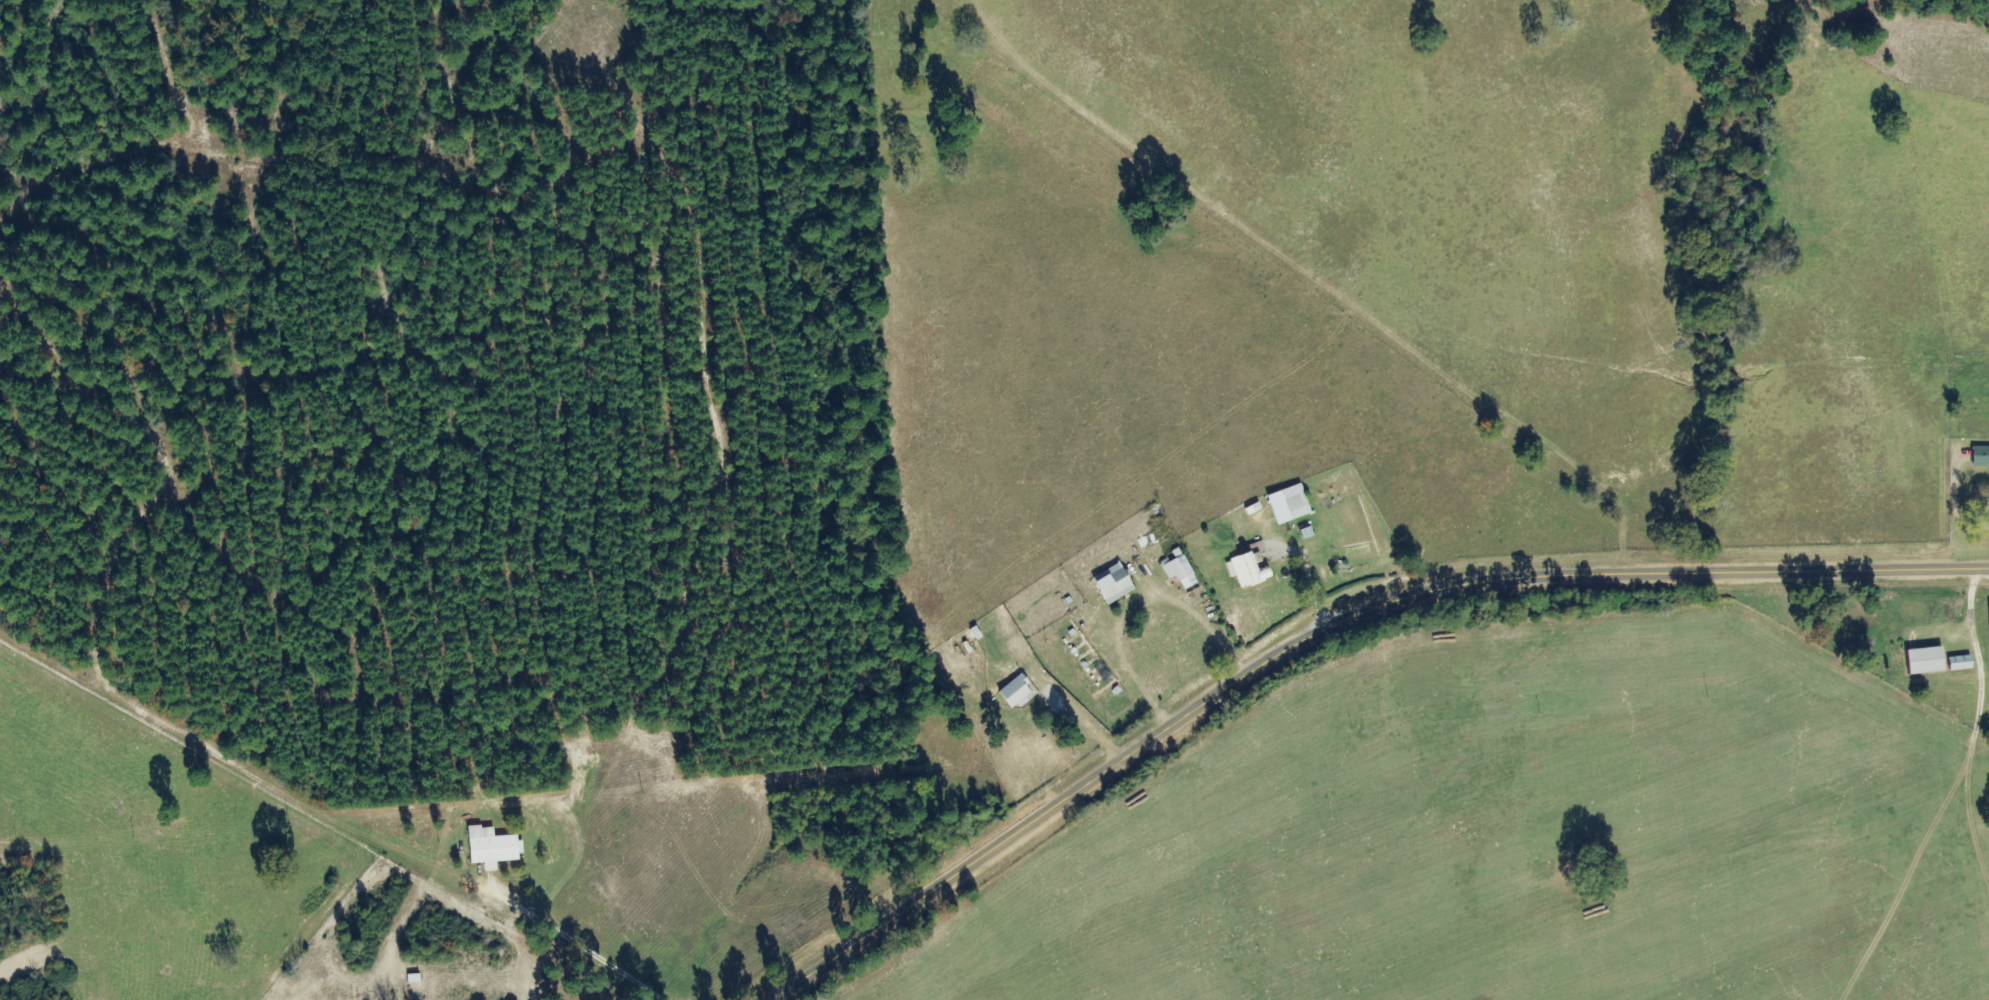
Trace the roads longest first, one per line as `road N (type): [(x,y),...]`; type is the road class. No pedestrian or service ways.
road 1 (tertiary): [(766,999),(1274,655),(1346,618),(1507,577),(1988,565)]

